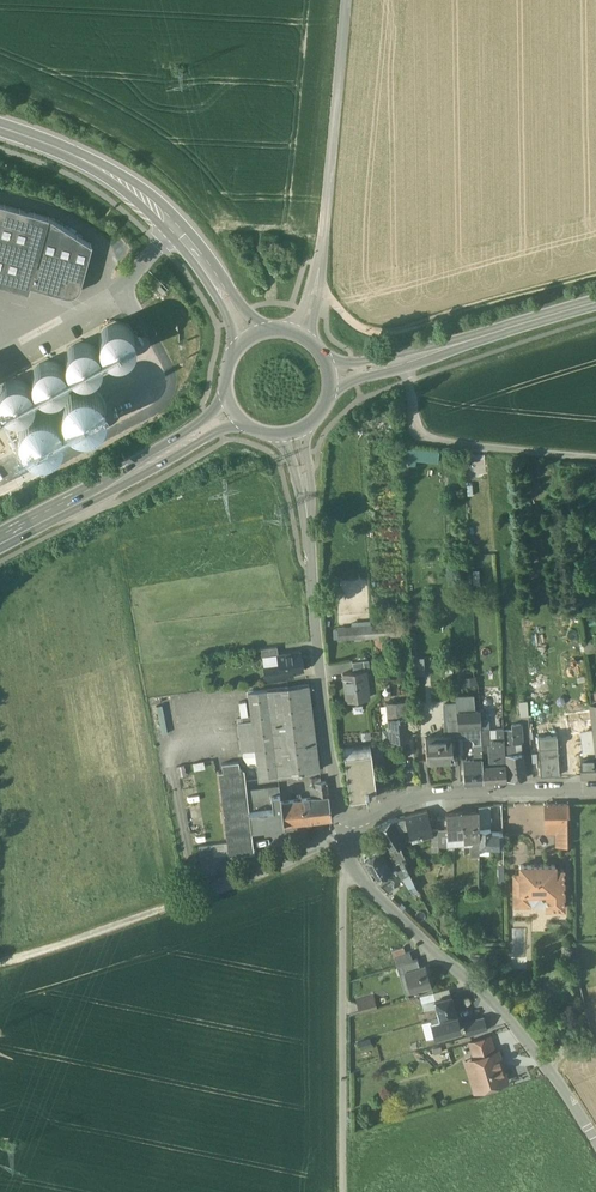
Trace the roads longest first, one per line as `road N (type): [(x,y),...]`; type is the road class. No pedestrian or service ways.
road 1 (tertiary): [(595,1141),(504,1010),(359,875),(347,849),(348,818)]
road 2 (track): [(349,860),(341,872),(342,1191)]
road 3 (tertiary): [(348,818),(331,771),(307,499)]
road 4 (track): [(320,288),(351,323),(389,332),(595,275)]
road 5 (residential): [(344,0),(320,261)]
road 6 (secondary): [(212,277),(120,182),(0,133)]
road 7 (residential): [(348,818),(438,796),(595,789)]
road 8 (track): [(0,963),(194,897)]
road 9 (secondary): [(595,305),(433,351)]
road 10 (secondary): [(0,540),(146,461)]

